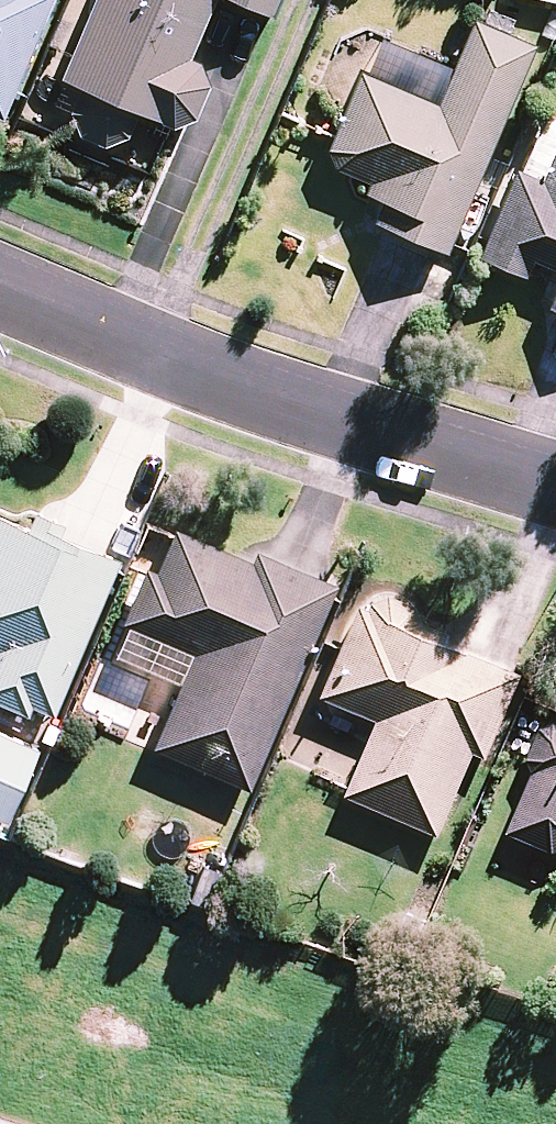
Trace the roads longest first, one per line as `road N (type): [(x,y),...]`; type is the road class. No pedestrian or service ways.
road 1 (residential): [(0,287),(555,486)]

